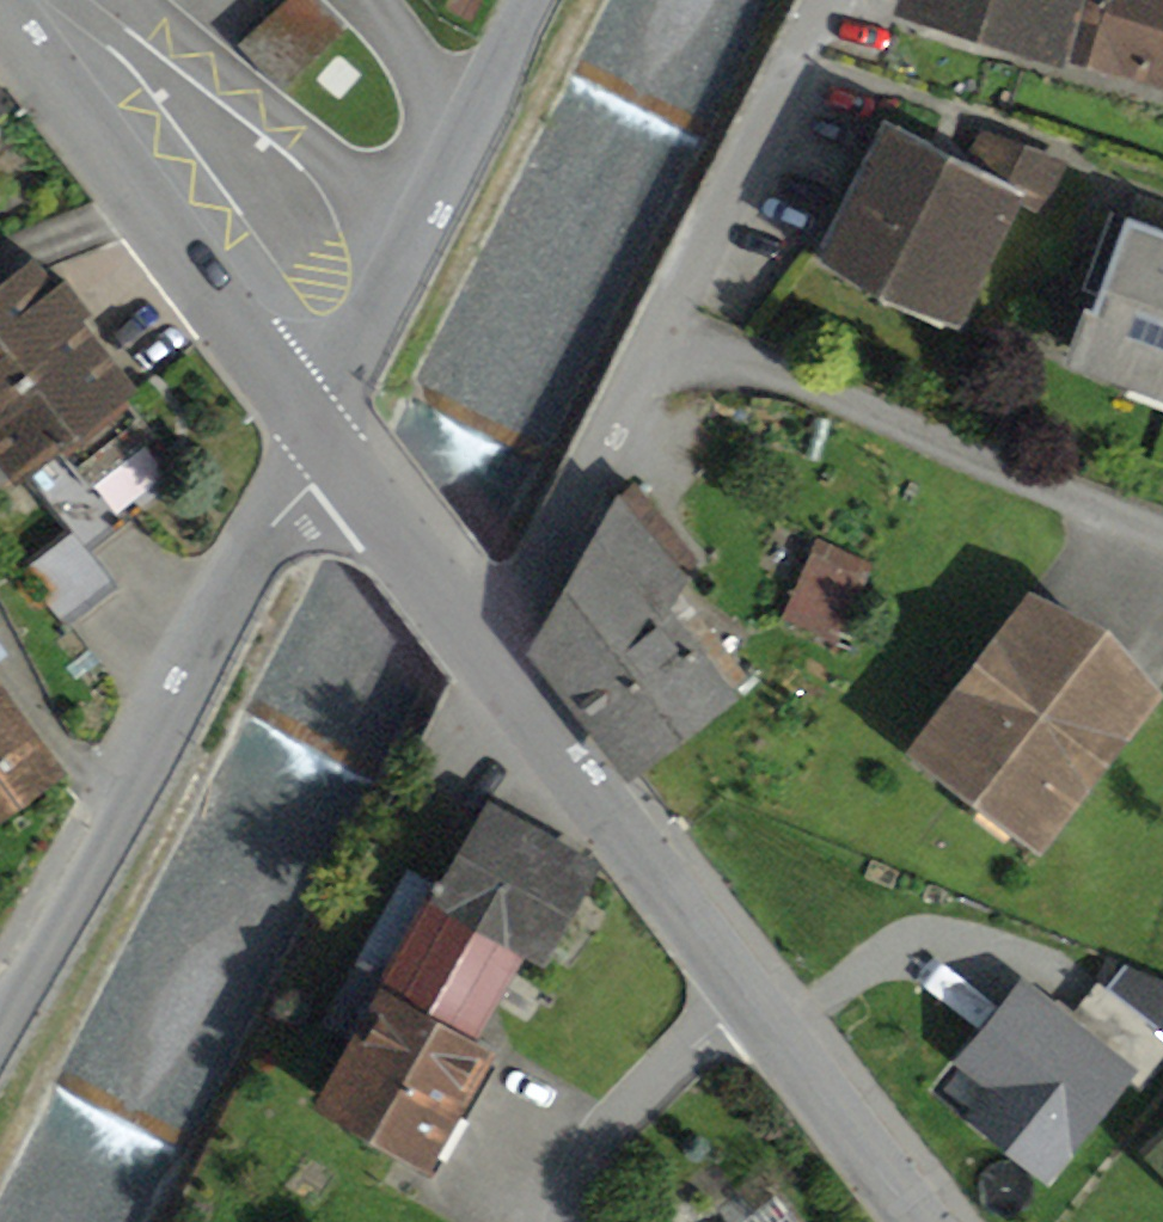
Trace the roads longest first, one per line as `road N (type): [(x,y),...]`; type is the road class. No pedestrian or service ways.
road 1 (residential): [(501,666),(829,0)]
road 2 (residential): [(323,432),(0,1017)]
road 3 (tertiary): [(7,0),(323,432)]
road 4 (residential): [(534,0),(323,432)]
road 5 (tertiary): [(501,666),(752,993)]
road 6 (residential): [(569,1221),(604,1133),(752,993)]
road 7 (tertiary): [(323,432),(501,666)]
road 8 (tertiary): [(752,993),(925,1221)]

